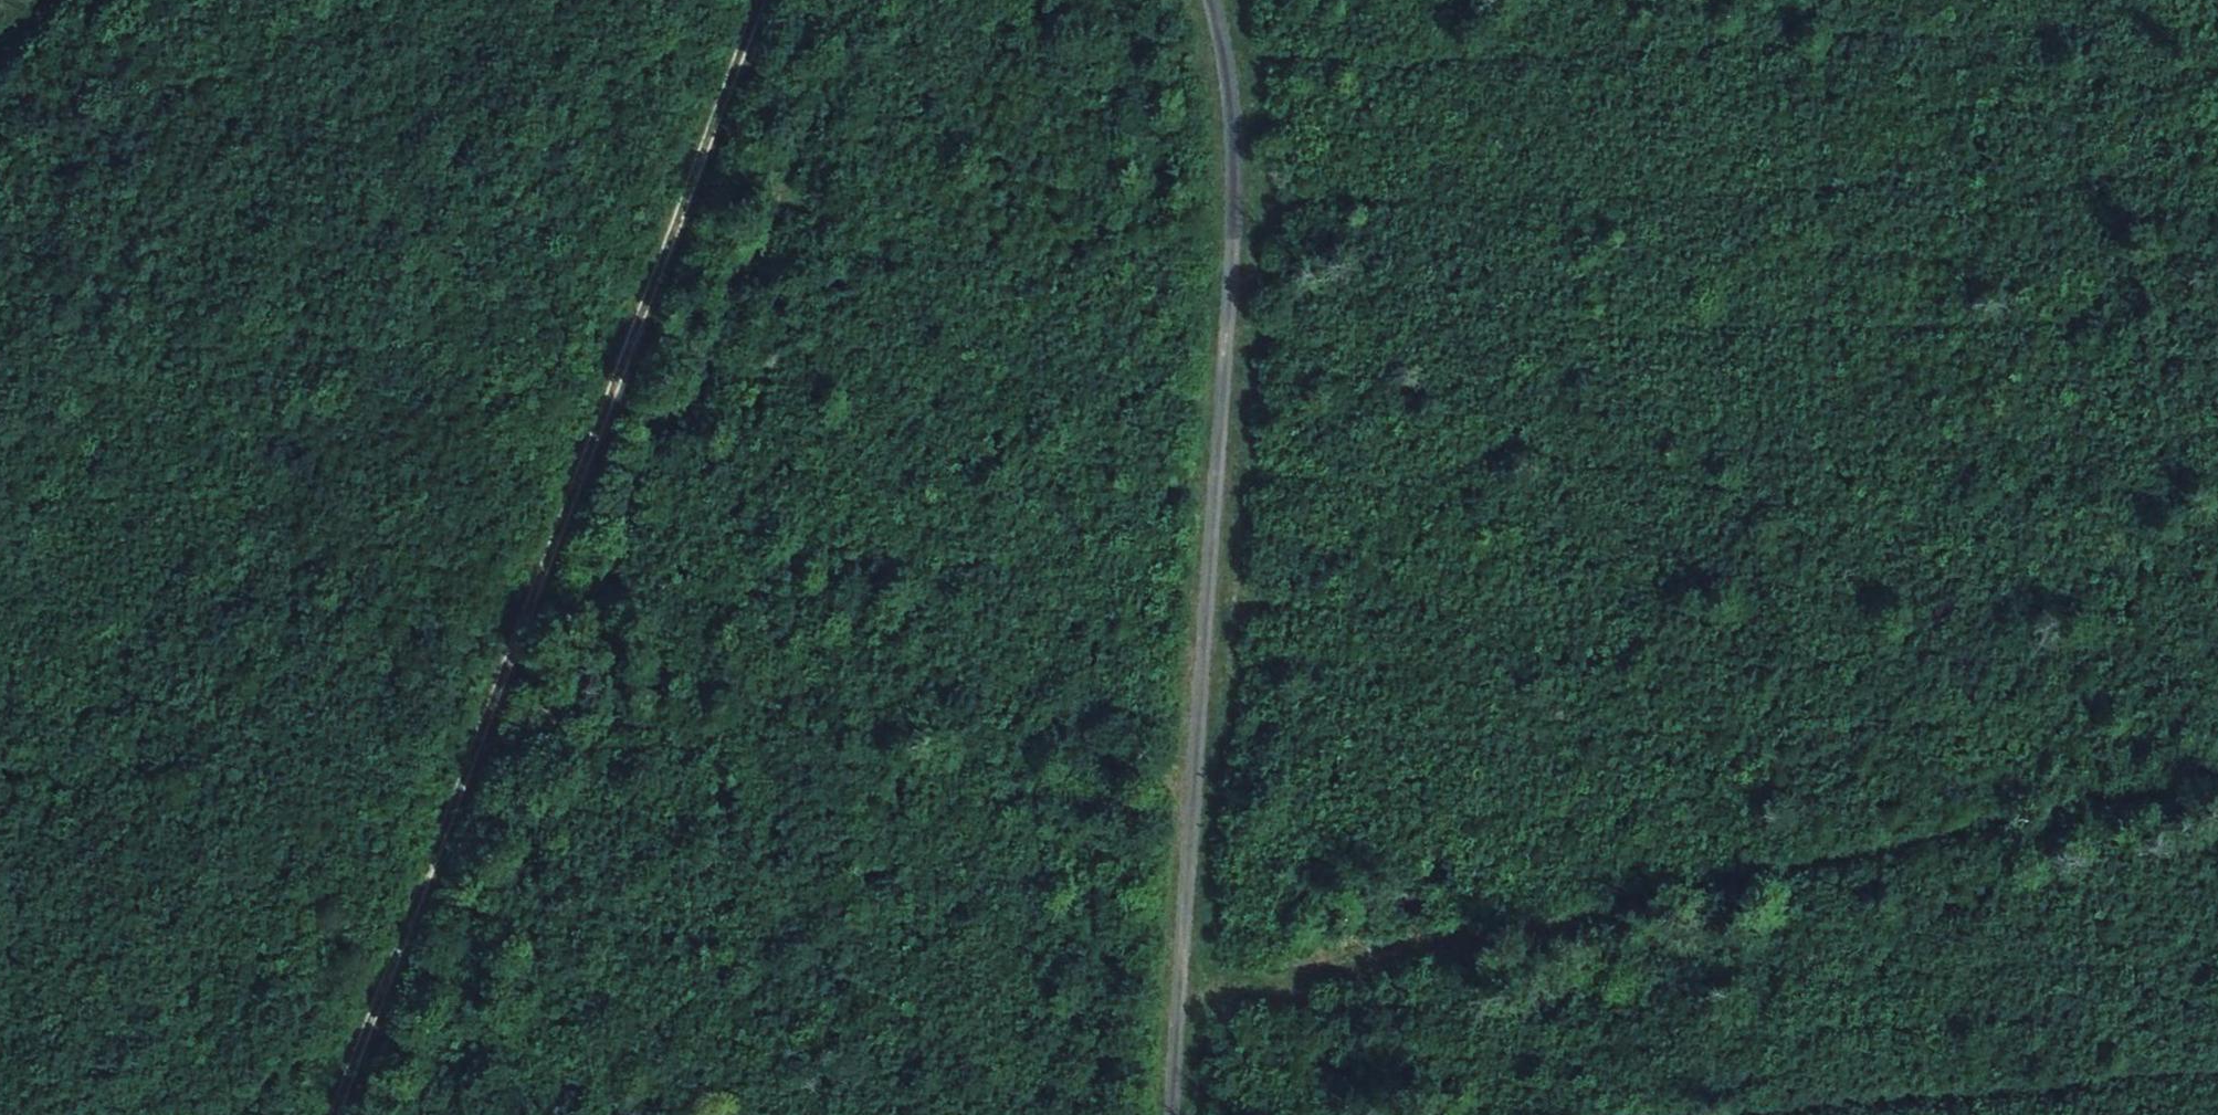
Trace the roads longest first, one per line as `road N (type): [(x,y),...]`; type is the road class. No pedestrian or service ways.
road 1 (track): [(329,1114),(741,0)]
road 2 (track): [(1210,0),(1234,145),(1174,1114)]

